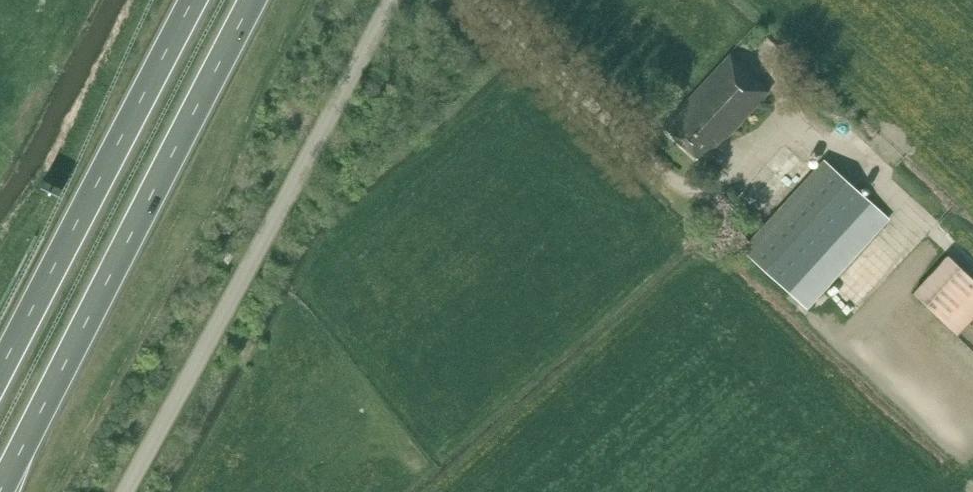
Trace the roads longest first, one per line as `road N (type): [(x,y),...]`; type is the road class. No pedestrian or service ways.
road 1 (tertiary): [(126,491),(391,0)]
road 2 (trunk): [(0,490),(254,0)]
road 3 (trunk): [(193,0),(0,371)]

